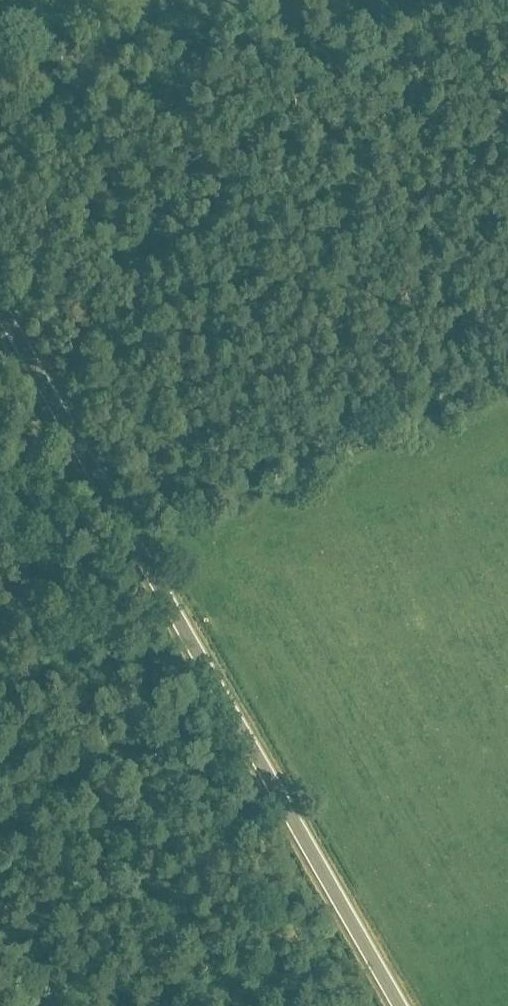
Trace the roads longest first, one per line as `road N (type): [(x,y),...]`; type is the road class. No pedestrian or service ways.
road 1 (unclassified): [(398,1005),(0,308)]

